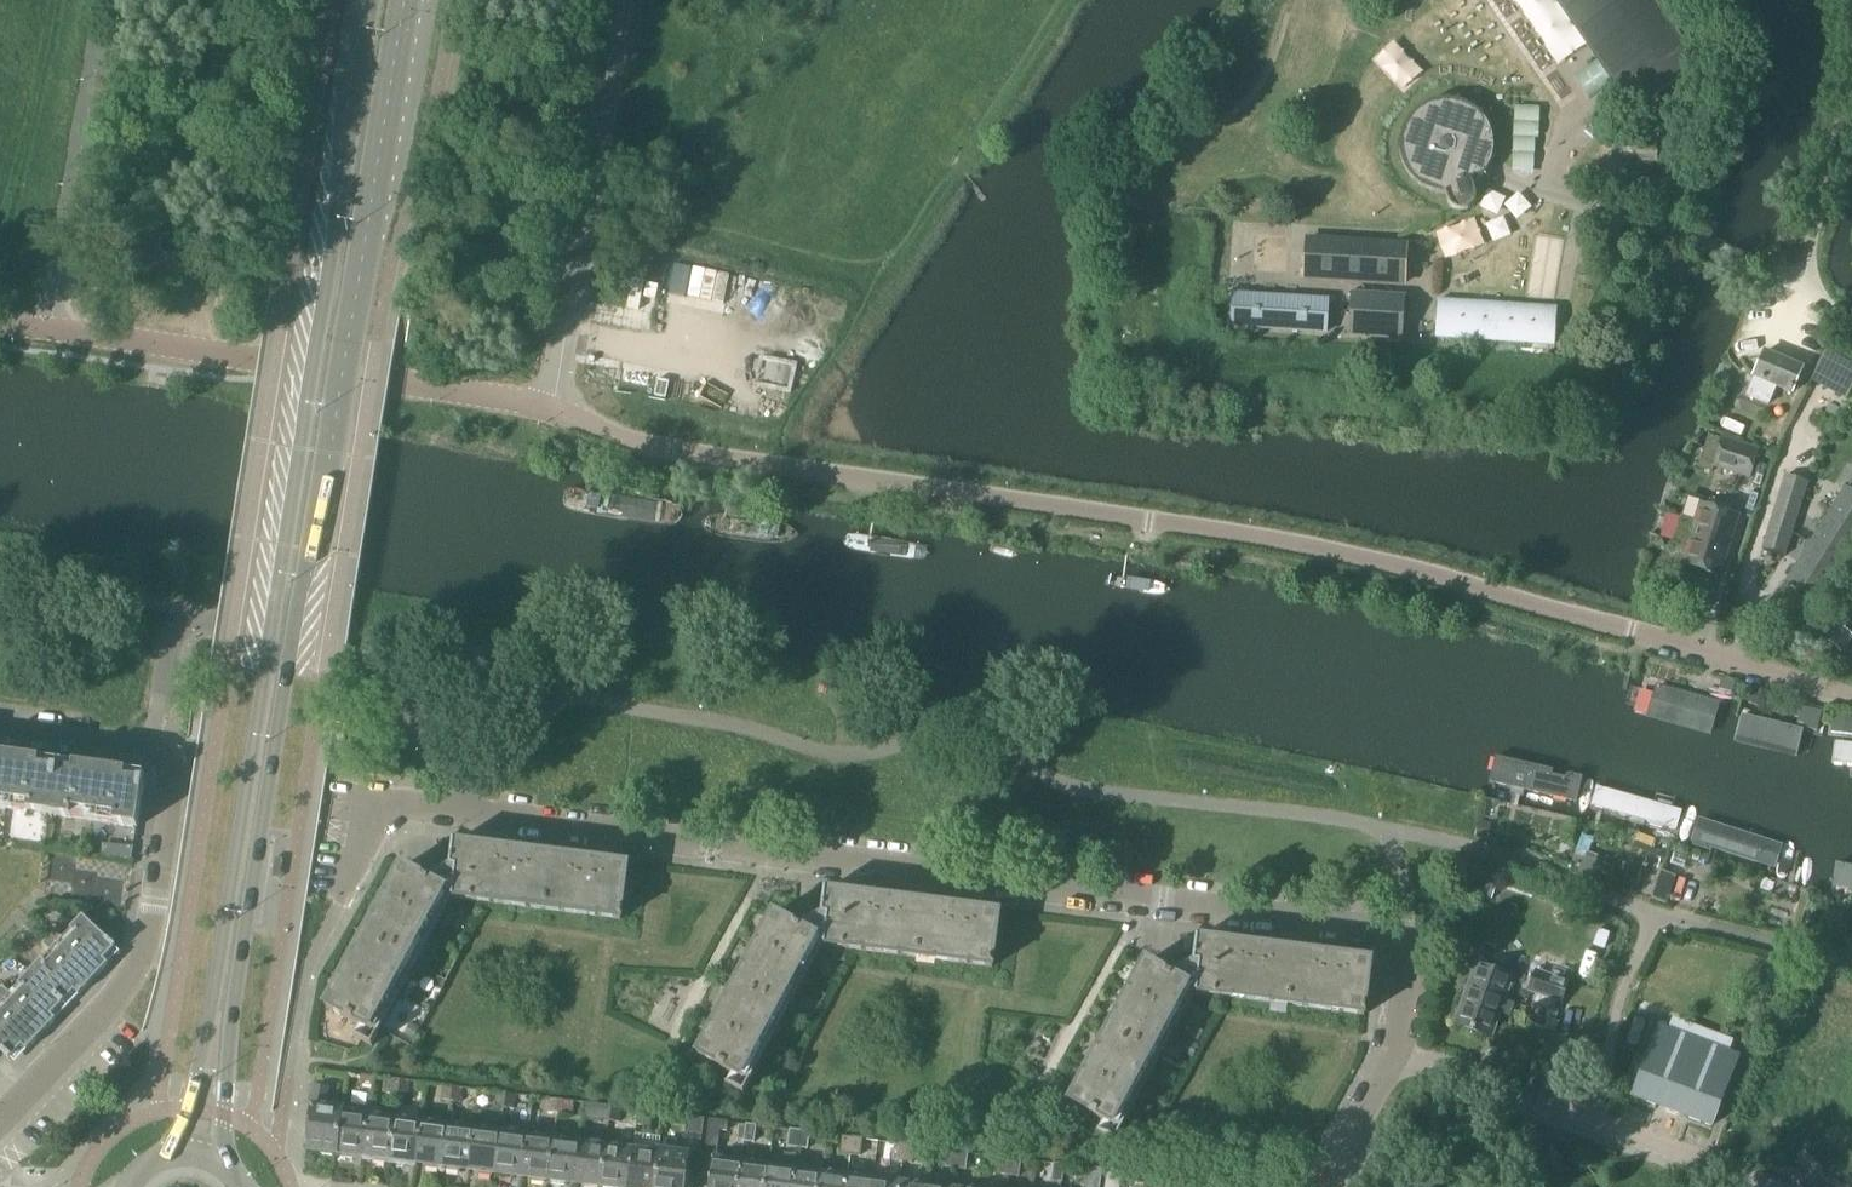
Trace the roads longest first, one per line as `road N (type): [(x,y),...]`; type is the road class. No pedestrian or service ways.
road 1 (unclassified): [(1851,696),(1393,565),(670,450),(614,437),(548,408)]
road 2 (secondary): [(226,1169),(230,1028),(288,660),(412,0)]
road 3 (secondary): [(363,0),(267,656),(180,1153)]
road 4 (residential): [(459,812),(1373,932),(1402,948),(1405,989),(1389,1056)]
road 5 (residential): [(163,754),(150,732),(181,628),(216,619),(349,642),(364,647),(452,786),(459,812)]
road 6 (tertiary): [(548,408),(51,331)]
road 7 (residential): [(0,1120),(121,992),(142,954),(172,784),(163,754)]
road 8 (tertiary): [(548,408),(620,0)]
road 9 (residential): [(1770,1186),(1389,1056)]
road 10 (tertiary): [(108,0),(51,331)]
road 11 (residential): [(339,904),(369,823),(389,805),(459,812)]
road 12 (residential): [(0,729),(163,754)]
road 13 (residential): [(1329,1186),(1341,1145),(1389,1056)]

